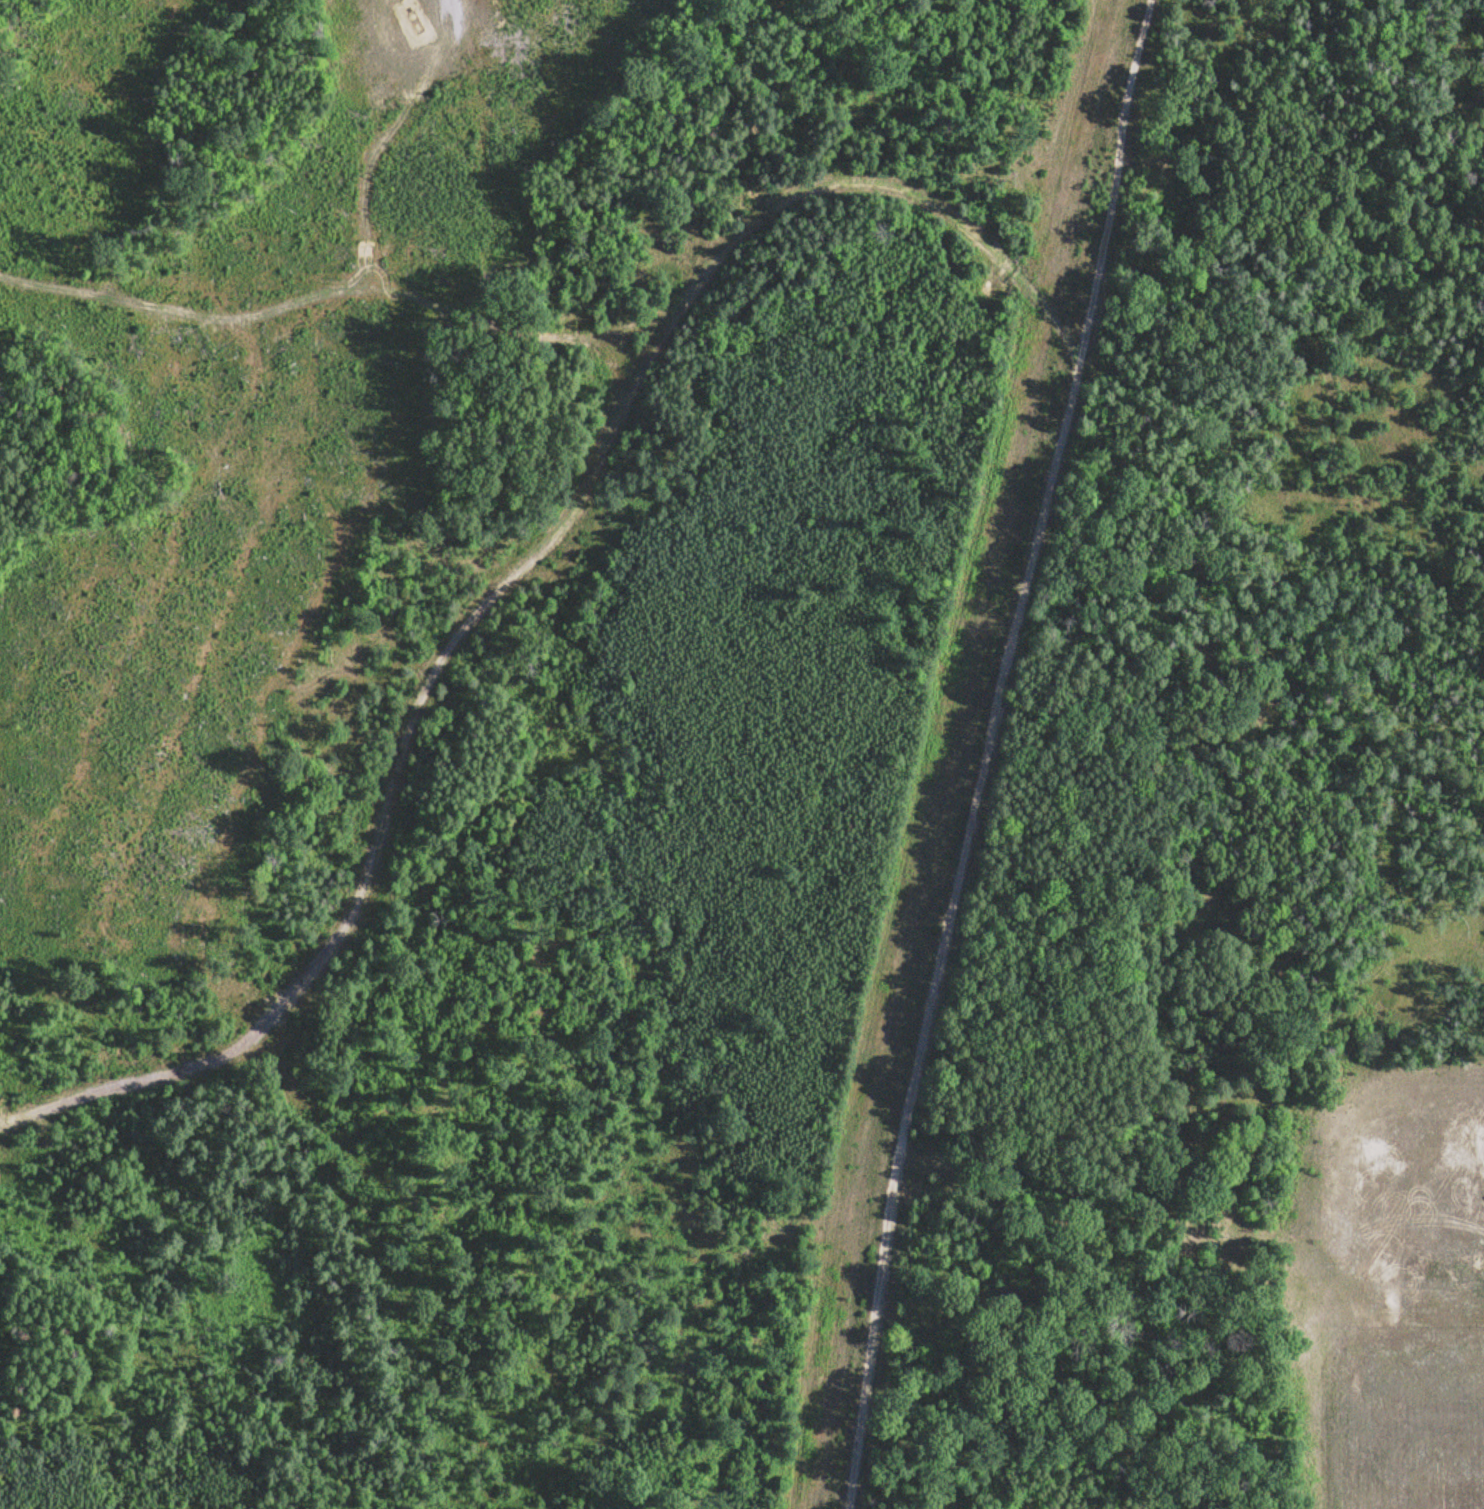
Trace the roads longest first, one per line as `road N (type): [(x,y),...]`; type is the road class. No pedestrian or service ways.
road 1 (track): [(851,1508),(901,1160),(939,965),(1156,0)]

